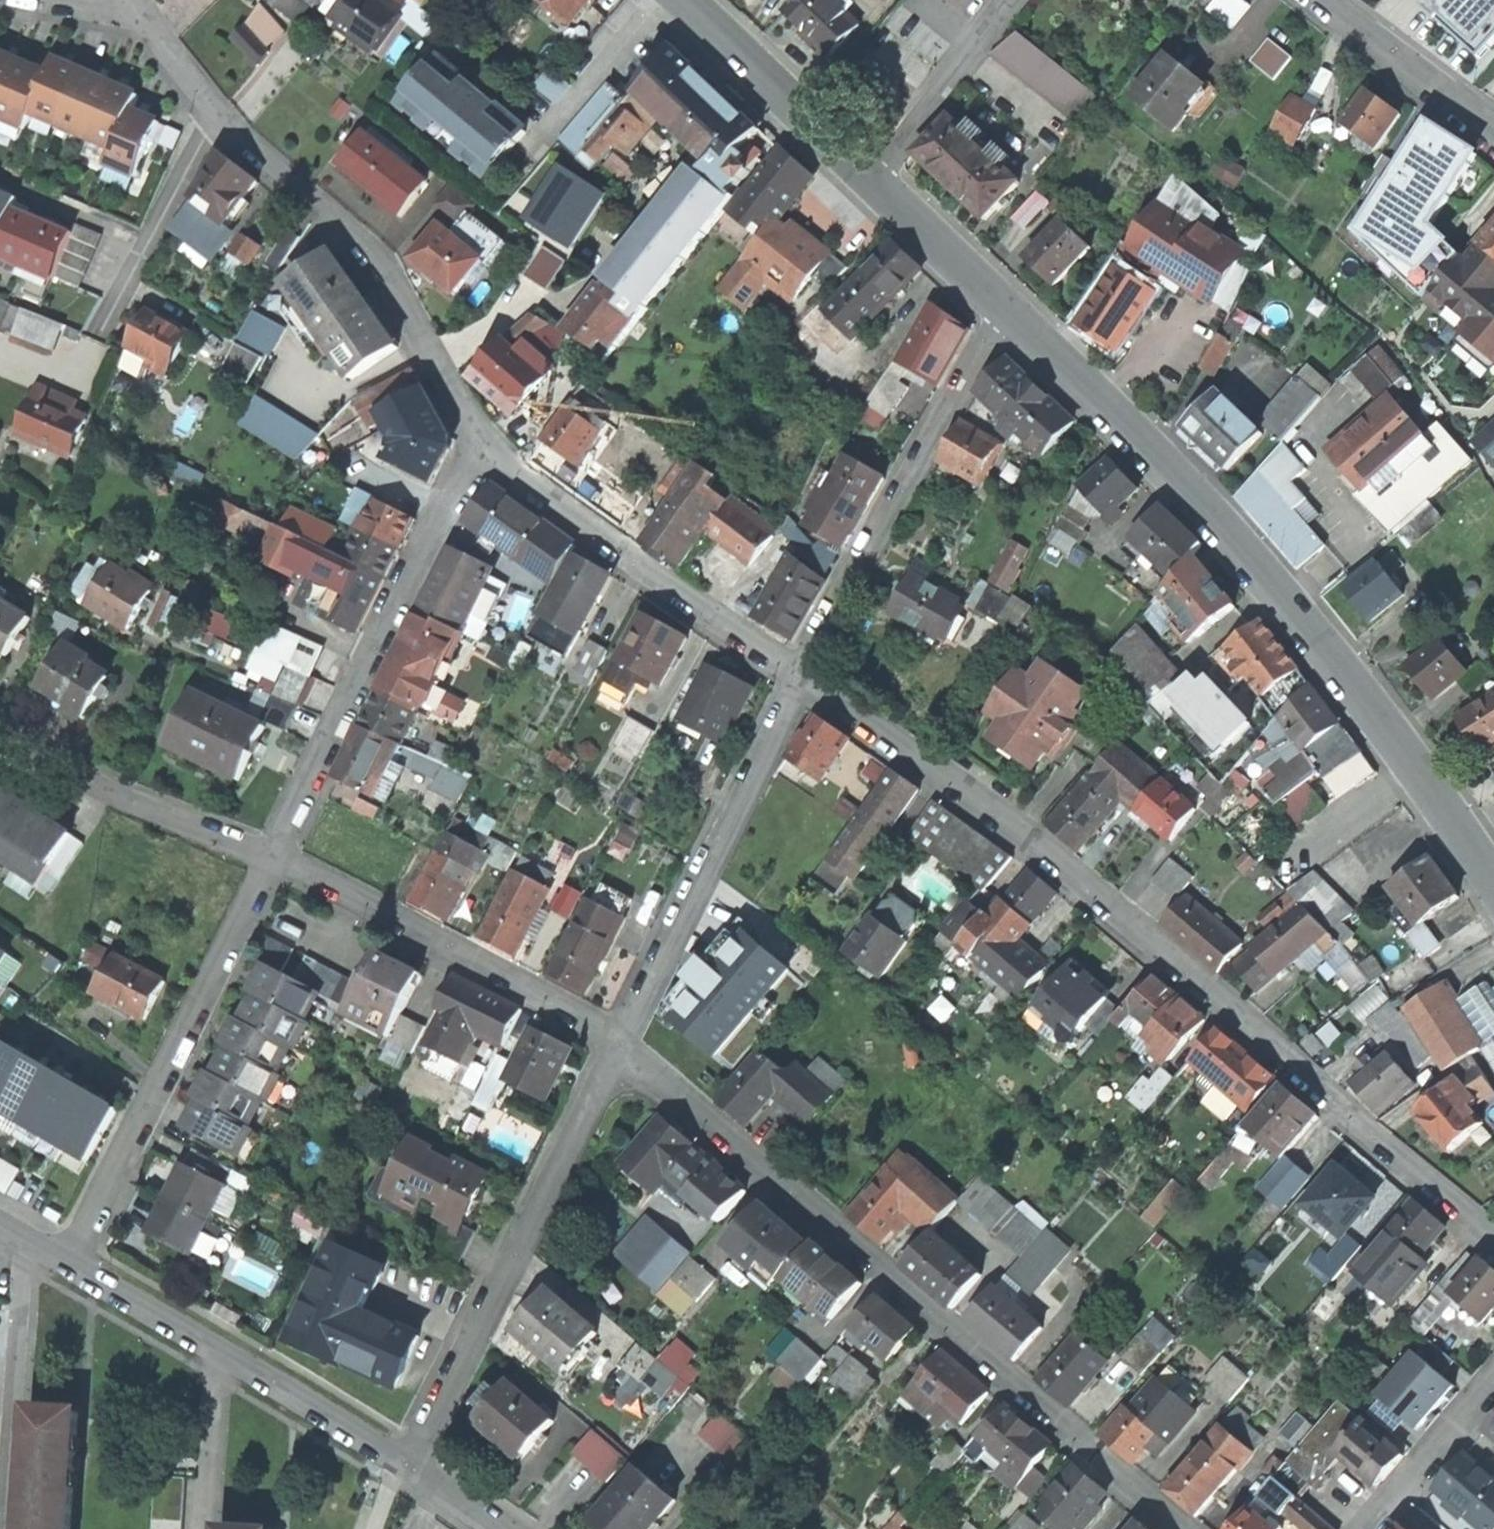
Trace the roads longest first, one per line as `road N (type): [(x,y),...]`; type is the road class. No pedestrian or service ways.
road 1 (residential): [(803,677),(1049,847),(1253,1014),(1493,1240)]
road 2 (residential): [(627,1044),(1192,1528)]
road 3 (tertiary): [(1493,862),(1406,731),(1108,400),(1008,306)]
road 4 (residential): [(278,861),(487,438)]
road 5 (residential): [(414,1461),(627,1044)]
road 6 (residential): [(209,107),(366,238),(398,275),(487,438)]
road 7 (residential): [(84,1253),(278,861)]
road 8 (residential): [(803,677),(1008,306)]
road 9 (residential): [(627,1044),(803,677)]
road 10 (residential): [(487,438),(803,677)]
road 11 (residential): [(278,861),(627,1044)]
road 12 (residential): [(84,1253),(414,1461)]
road 13 (residential): [(0,716),(70,765),(278,861)]
road 14 (tertiary): [(875,175),(691,0)]
road 15 (residential): [(875,175),(1020,0)]
road 16 (residential): [(209,107),(112,309)]
road 17 (residential): [(1345,0),(1493,116)]
road 18 (tertiary): [(1008,306),(875,175)]
road 19 (residential): [(1378,1528),(1493,1392)]

